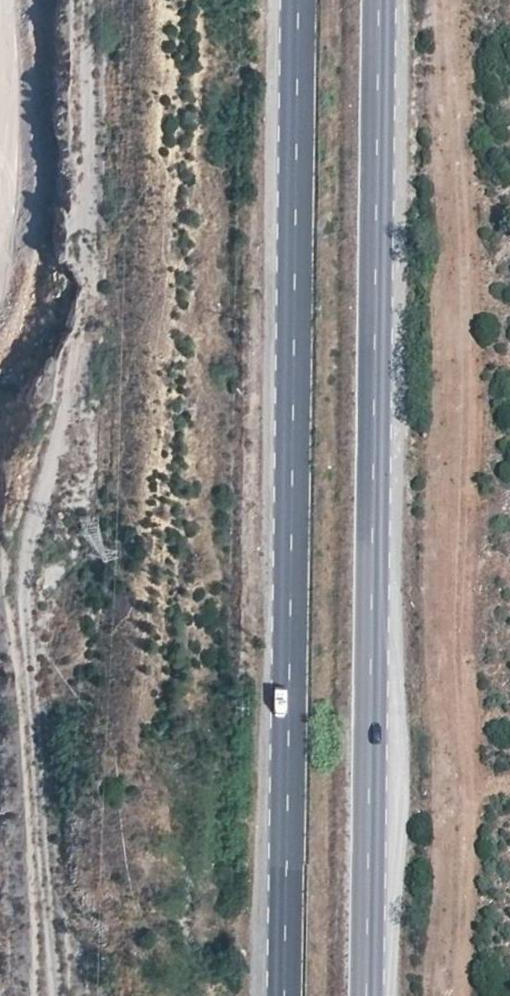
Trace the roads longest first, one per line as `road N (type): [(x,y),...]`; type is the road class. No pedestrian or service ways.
road 1 (primary): [(369,995),(387,0)]
road 2 (primary): [(301,0),(285,995)]

